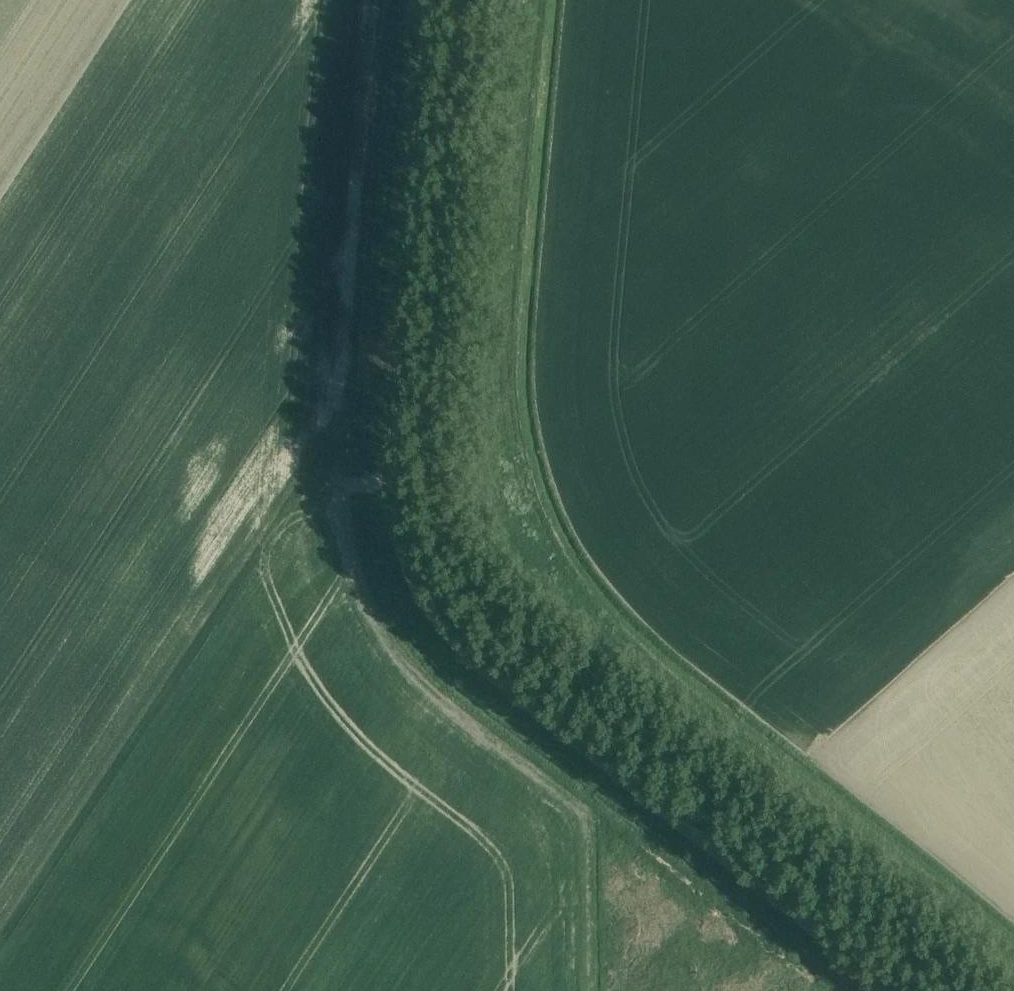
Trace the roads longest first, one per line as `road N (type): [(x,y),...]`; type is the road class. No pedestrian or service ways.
road 1 (unclassified): [(889,990),(468,656),(413,575),(395,503),(395,453),(430,0)]

